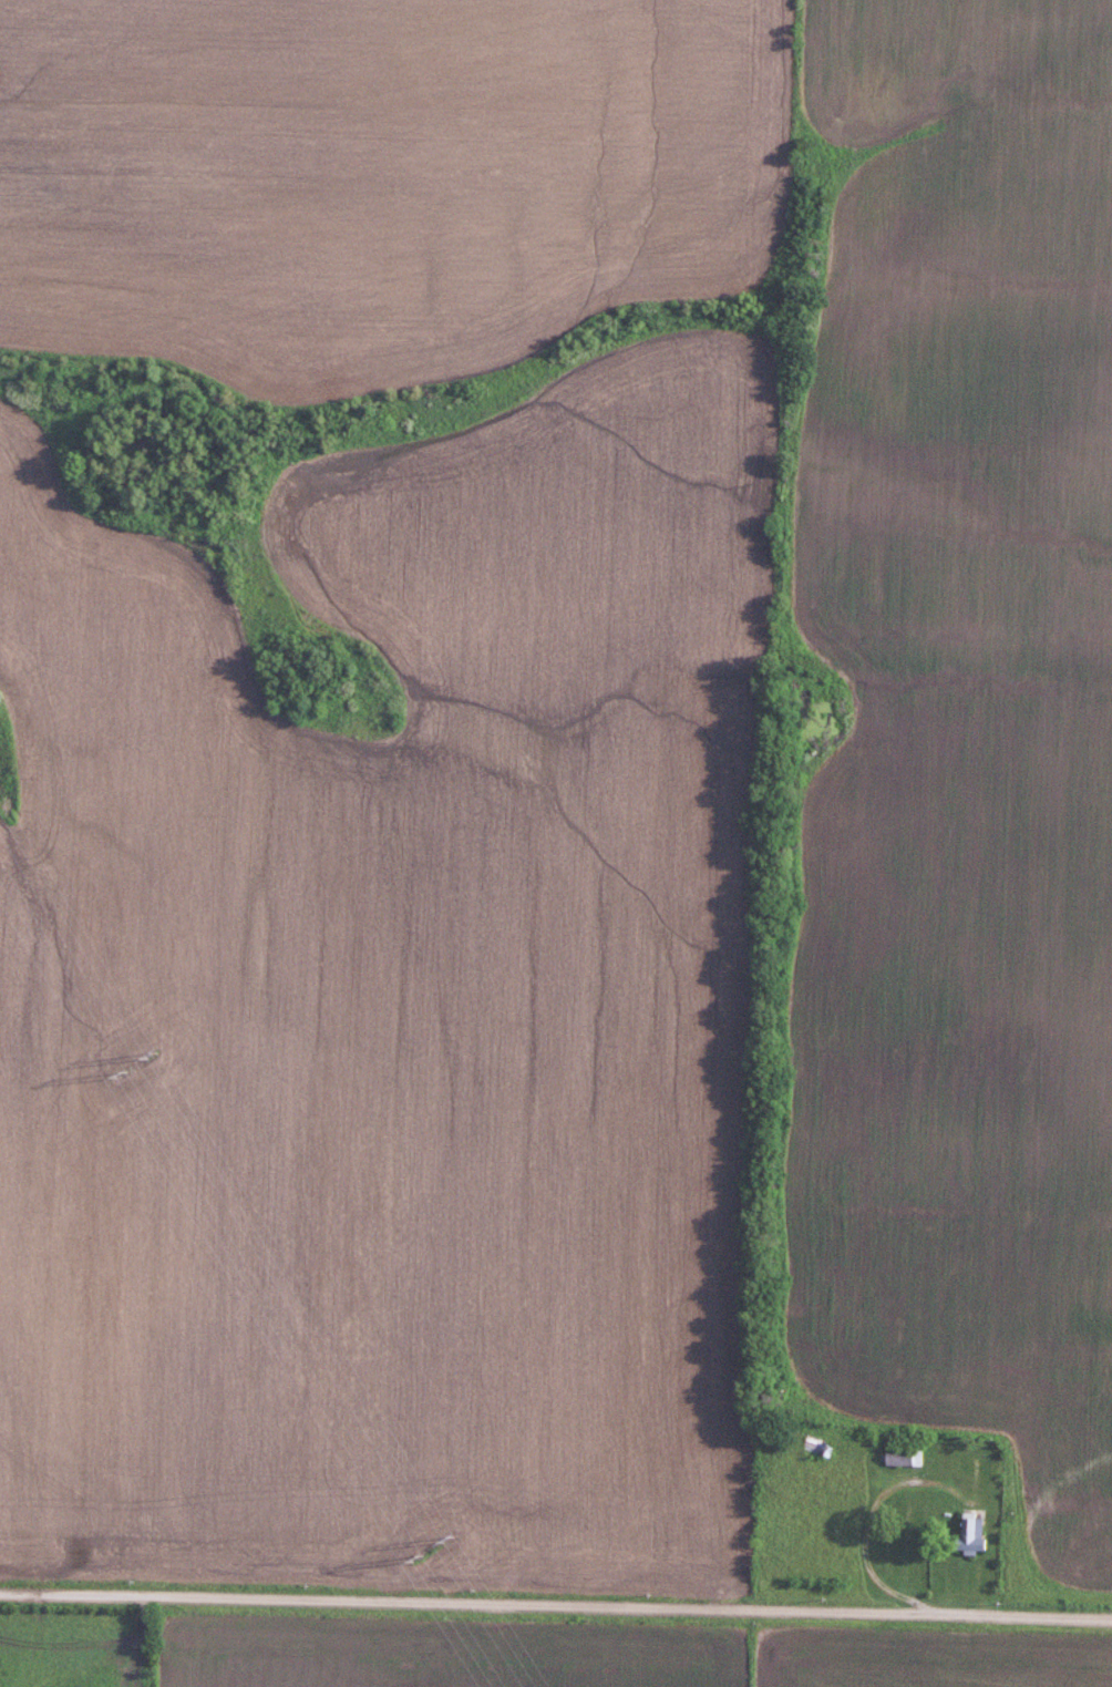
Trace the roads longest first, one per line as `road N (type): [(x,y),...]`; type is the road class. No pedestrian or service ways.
road 1 (residential): [(1111,1617),(0,1593)]

